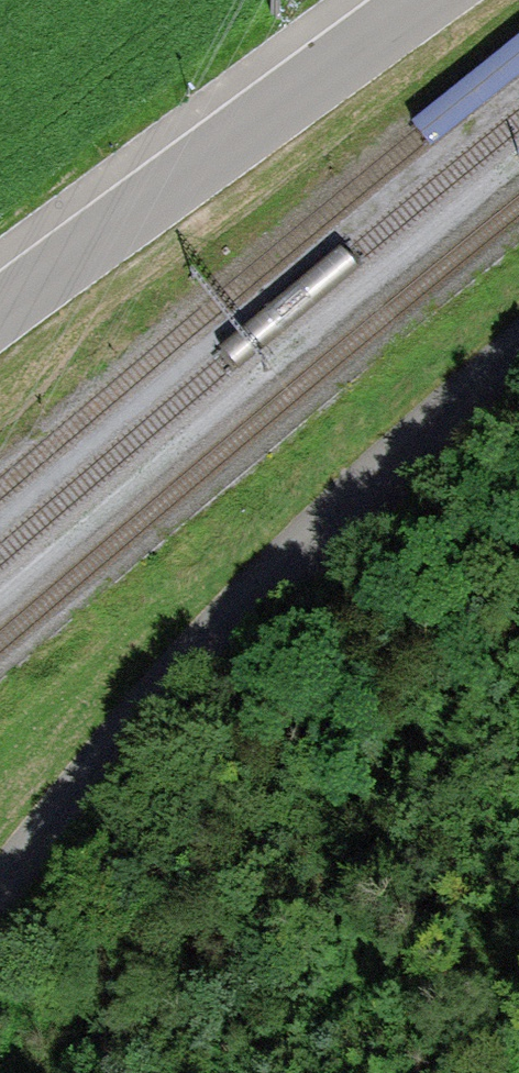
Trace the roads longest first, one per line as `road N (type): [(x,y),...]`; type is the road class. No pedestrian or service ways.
road 1 (unclassified): [(0,886),(156,700),(518,349)]
road 2 (unclassified): [(425,0),(0,312)]
road 3 (track): [(109,753),(0,943)]

